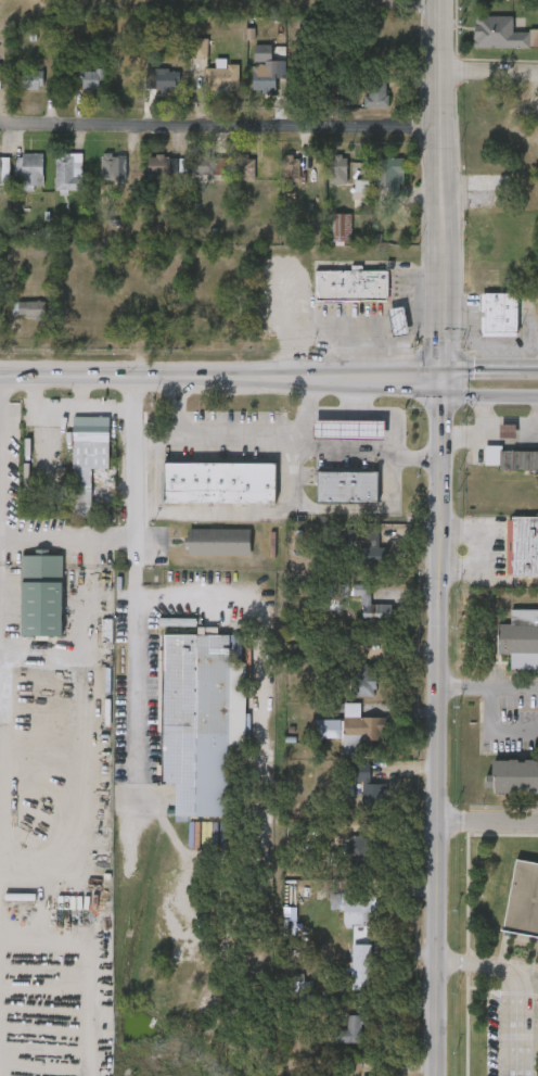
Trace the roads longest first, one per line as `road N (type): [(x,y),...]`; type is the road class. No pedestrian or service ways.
road 1 (tertiary): [(437,368),(437,1075)]
road 2 (residential): [(138,588),(240,597),(277,625),(279,931),(269,1008),(282,1075)]
road 3 (residential): [(0,125),(439,126)]
road 4 (secondary): [(410,379),(0,376)]
road 5 (secondary): [(440,0),(437,368)]
road 6 (residential): [(137,377),(138,588)]
road 7 (secondary): [(410,379),(437,393),(537,400)]
road 8 (secondary): [(537,366),(437,368),(410,379)]

